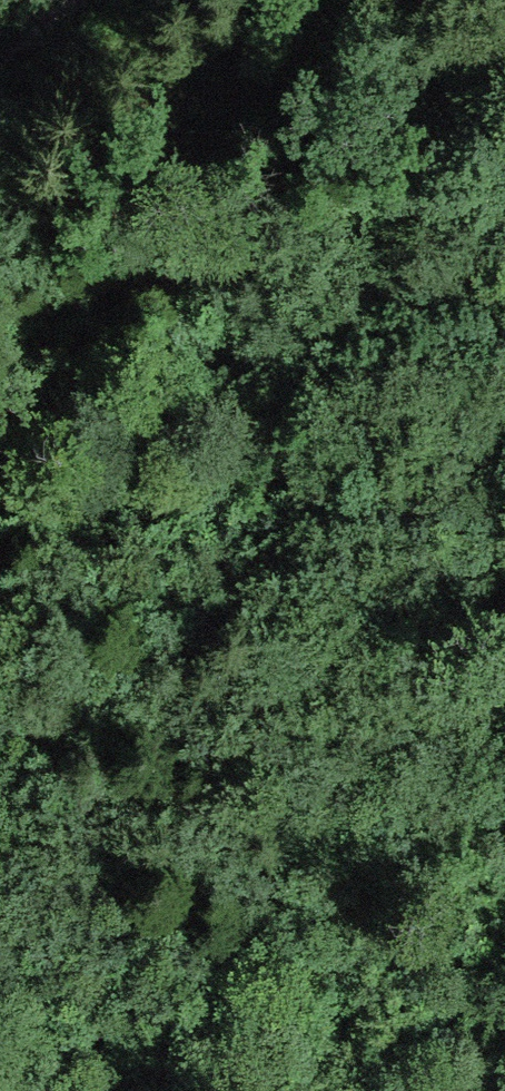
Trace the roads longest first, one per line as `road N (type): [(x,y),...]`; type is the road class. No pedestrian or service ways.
road 1 (track): [(333,1090),(329,1013),(338,961),(456,639),(476,469)]
road 2 (track): [(476,469),(314,538),(200,658),(153,690),(47,731),(0,760)]
road 3 (track): [(423,0),(399,28),(342,67),(291,90),(190,109)]

